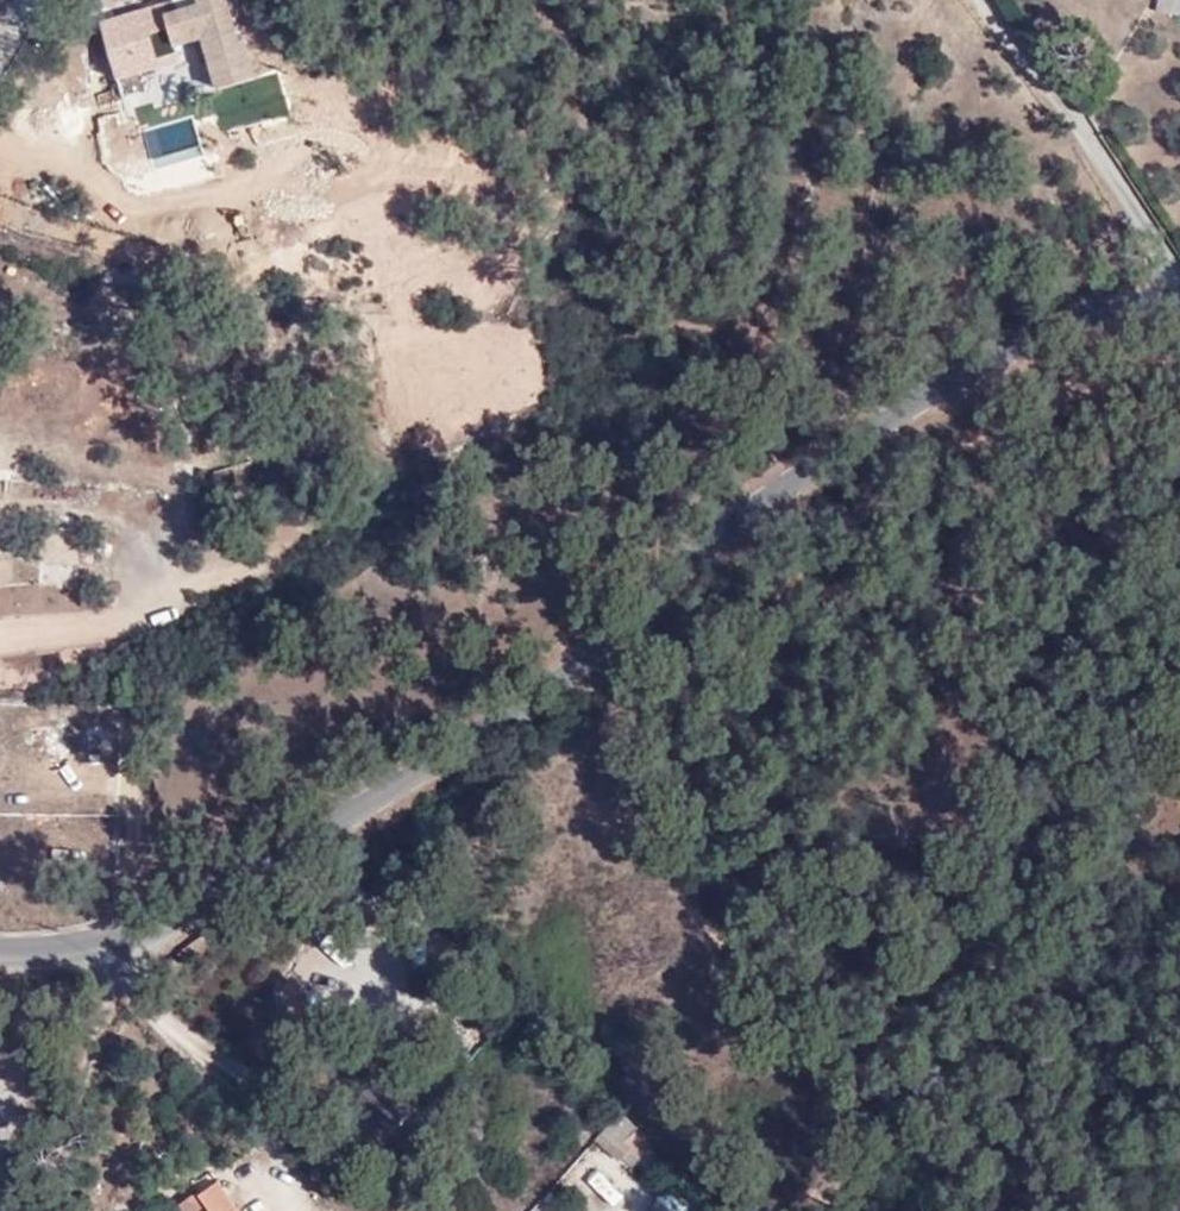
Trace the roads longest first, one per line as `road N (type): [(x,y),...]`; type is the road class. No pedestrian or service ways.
road 1 (unclassified): [(0,953),(124,935),(435,759),(690,533),(992,341),(1179,299)]

